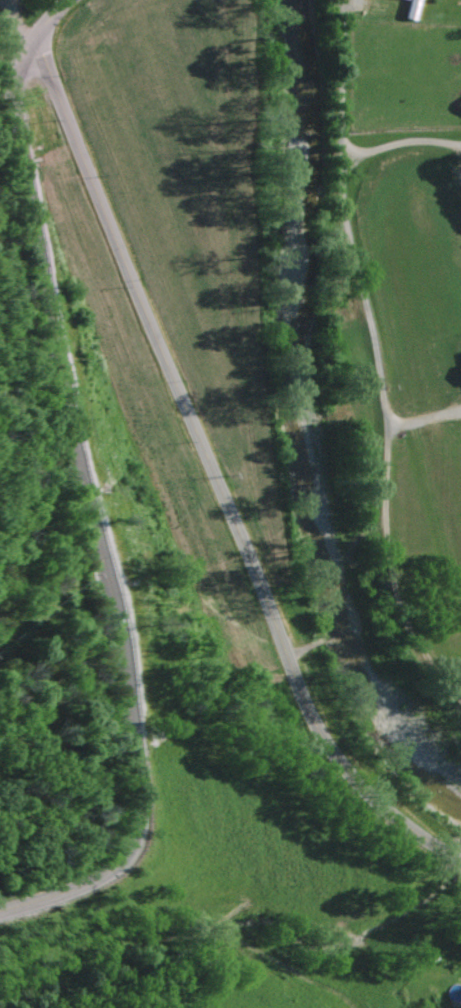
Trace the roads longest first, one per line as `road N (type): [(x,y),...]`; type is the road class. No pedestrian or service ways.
road 1 (secondary): [(0,917),(94,886),(123,863),(137,829),(102,572),(76,487),(13,159),(13,86),(30,47)]
road 2 (secondary): [(460,868),(394,826),(308,710),(30,47)]

